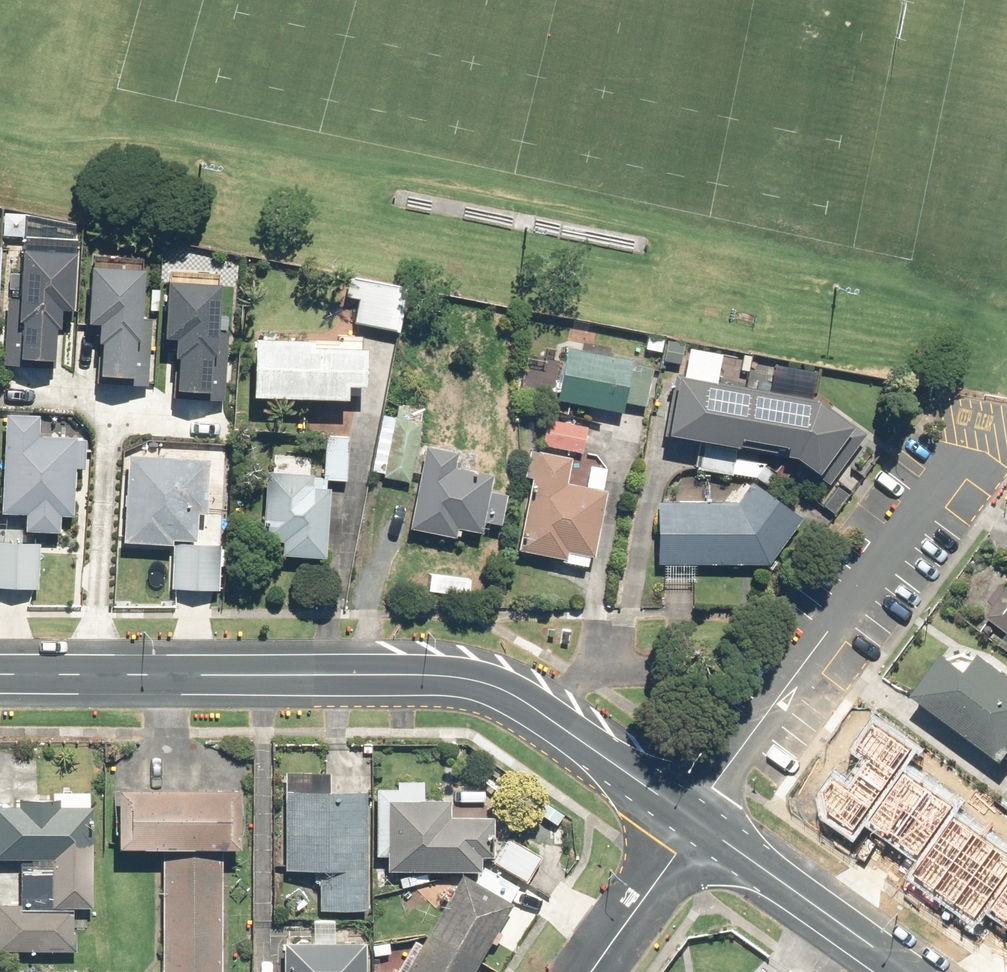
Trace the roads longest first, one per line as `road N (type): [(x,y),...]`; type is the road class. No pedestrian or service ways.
road 1 (tertiary): [(690,811),(488,684),(431,674),(0,671)]
road 2 (residential): [(965,439),(690,811)]
road 3 (tertiary): [(914,971),(690,811)]
road 4 (residential): [(690,811),(590,971)]

